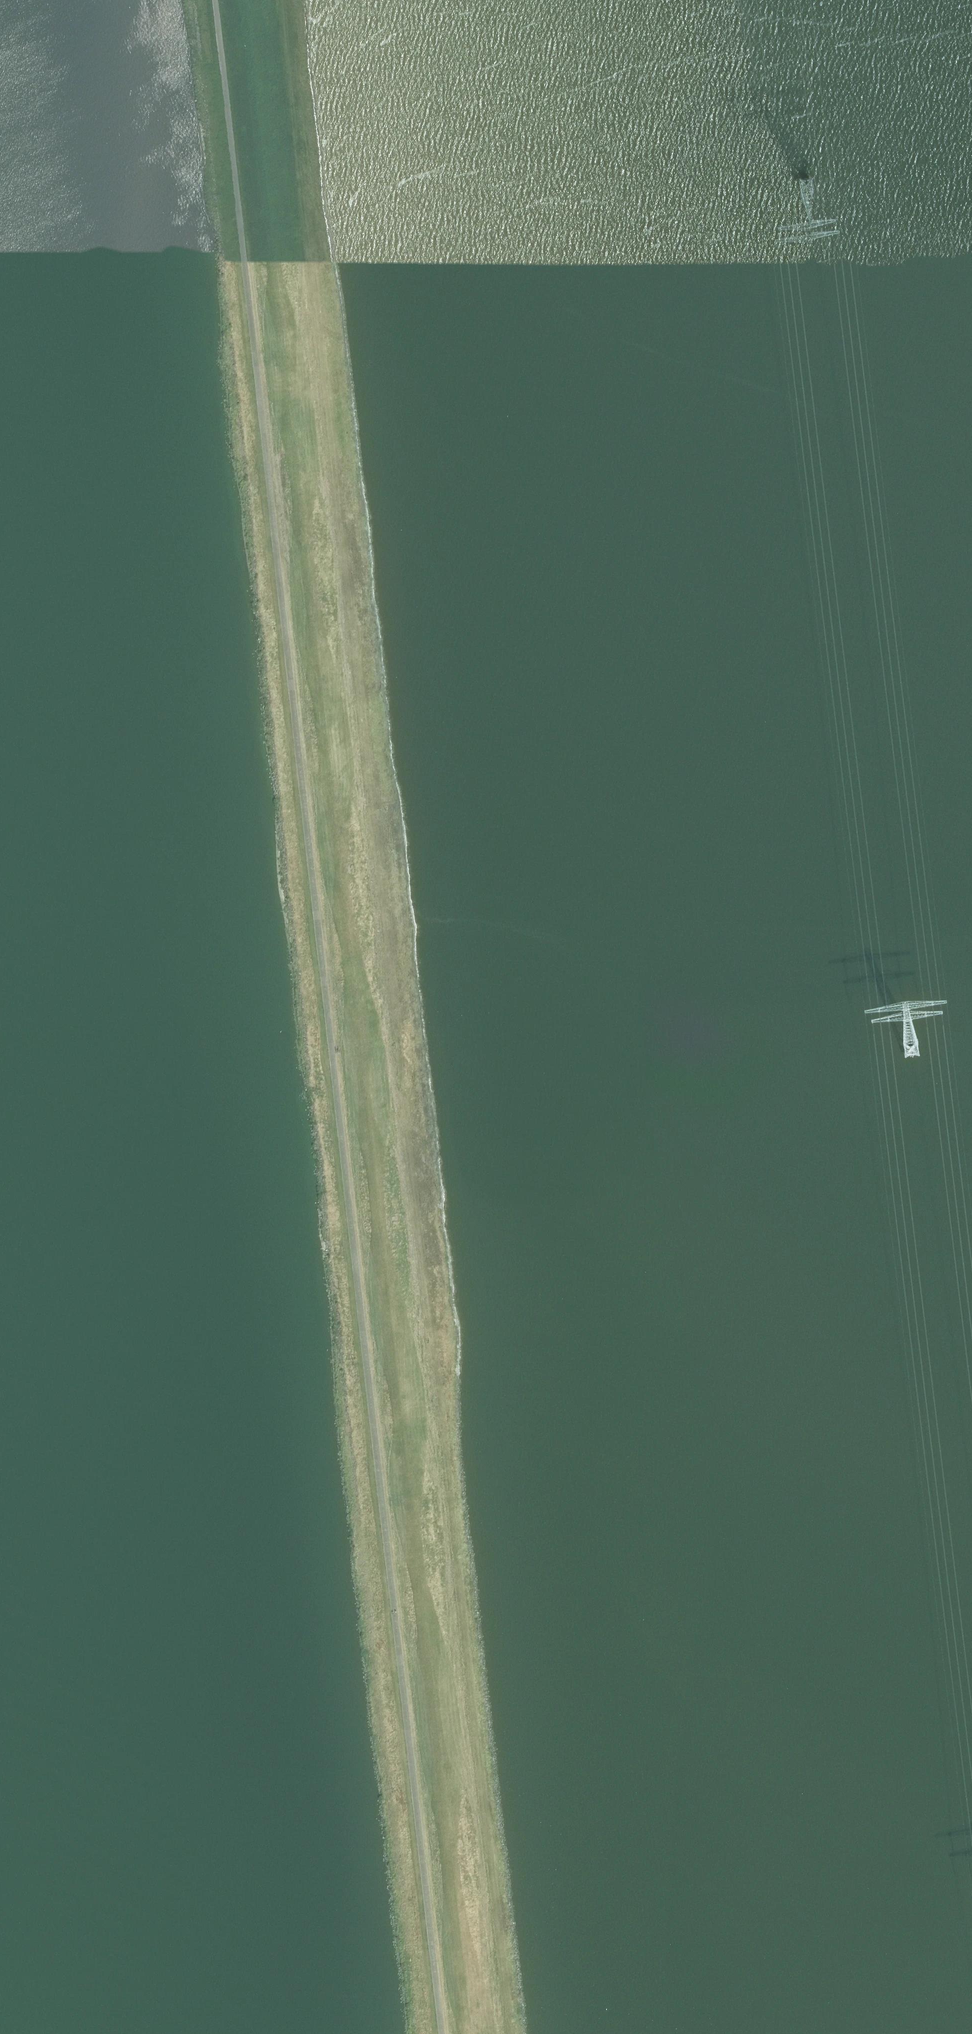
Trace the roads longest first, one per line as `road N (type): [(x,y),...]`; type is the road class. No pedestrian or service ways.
road 1 (unclassified): [(444,2033),(218,0)]

